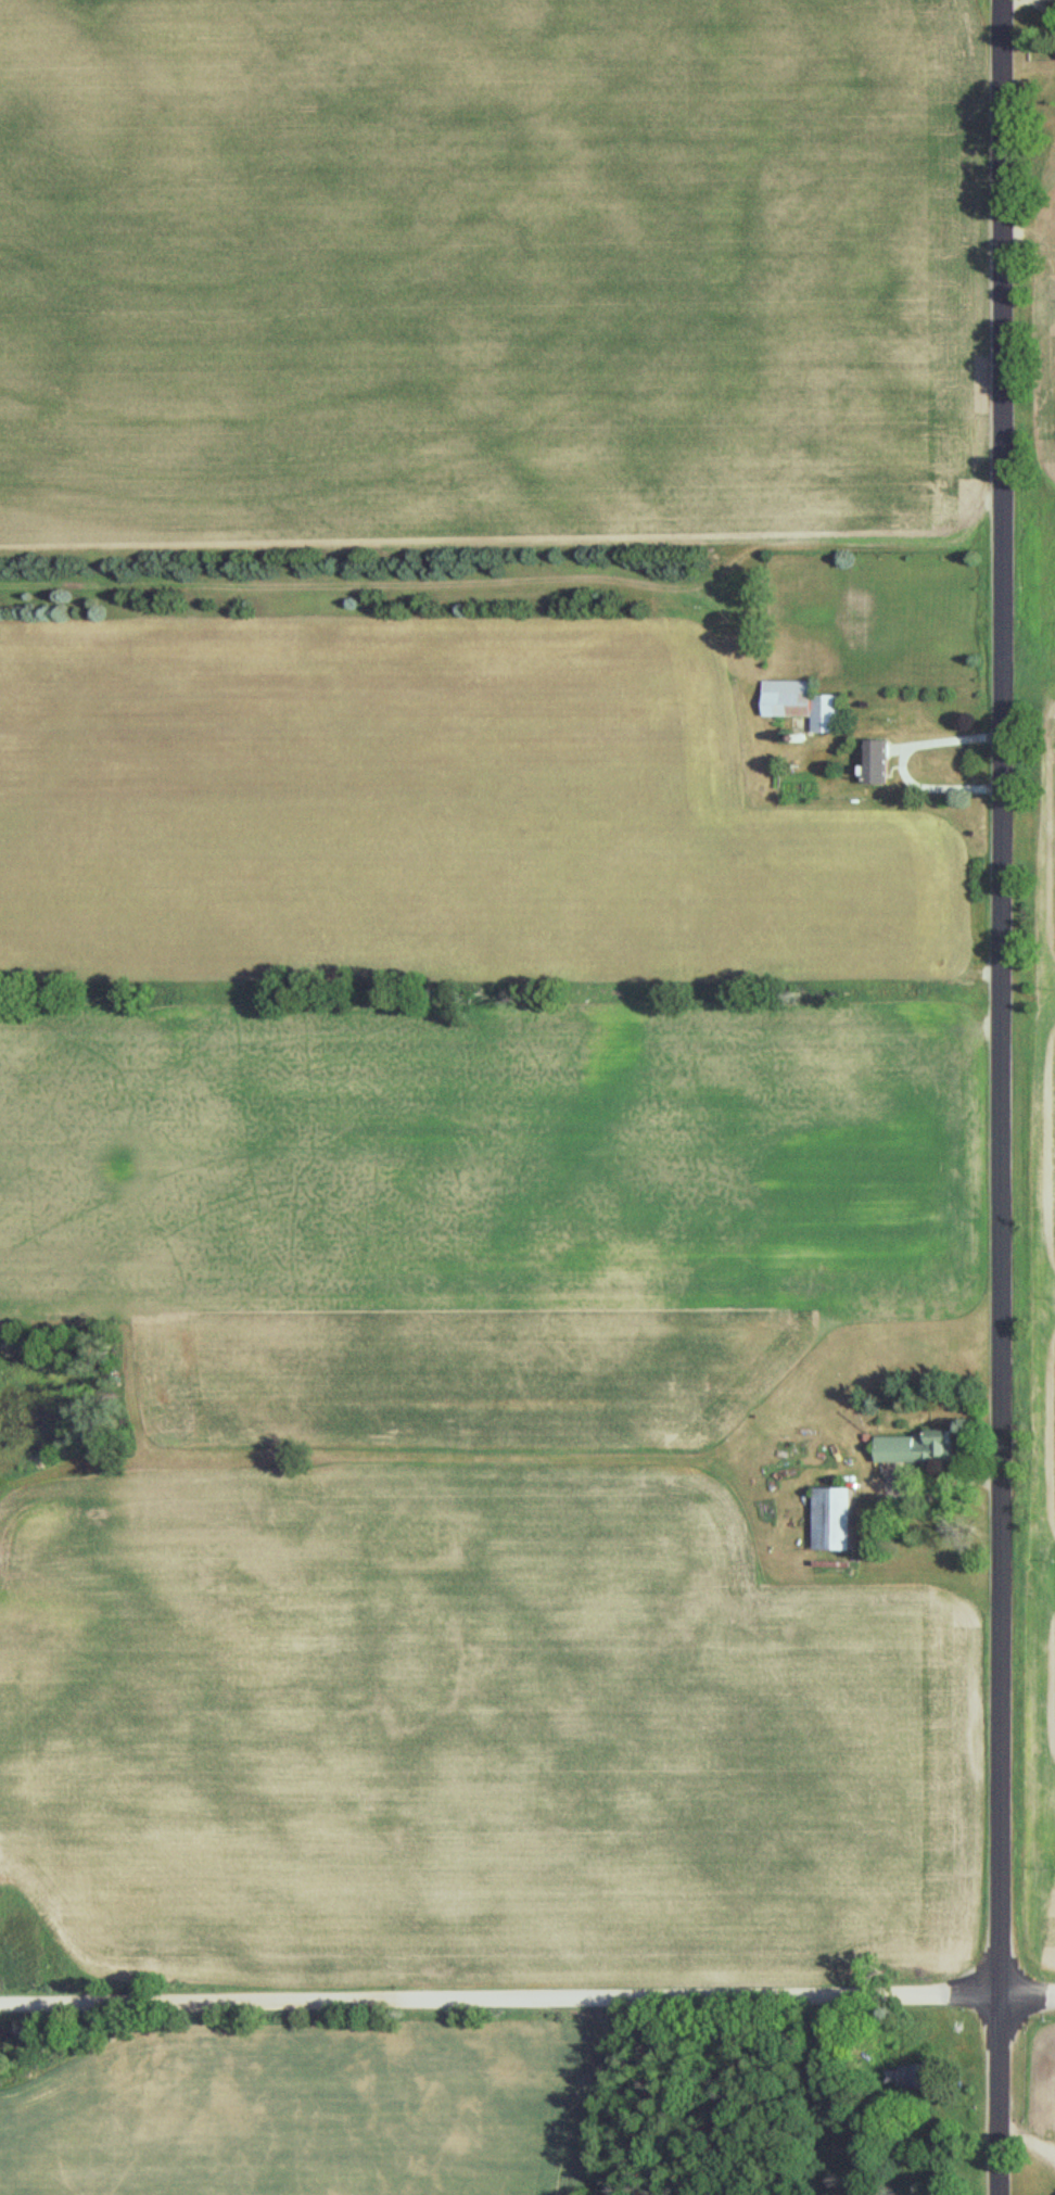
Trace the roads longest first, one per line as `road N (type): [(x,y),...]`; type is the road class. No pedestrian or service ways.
road 1 (residential): [(1003,2194),(1003,0)]
road 2 (residential): [(1054,1996),(0,2001)]

